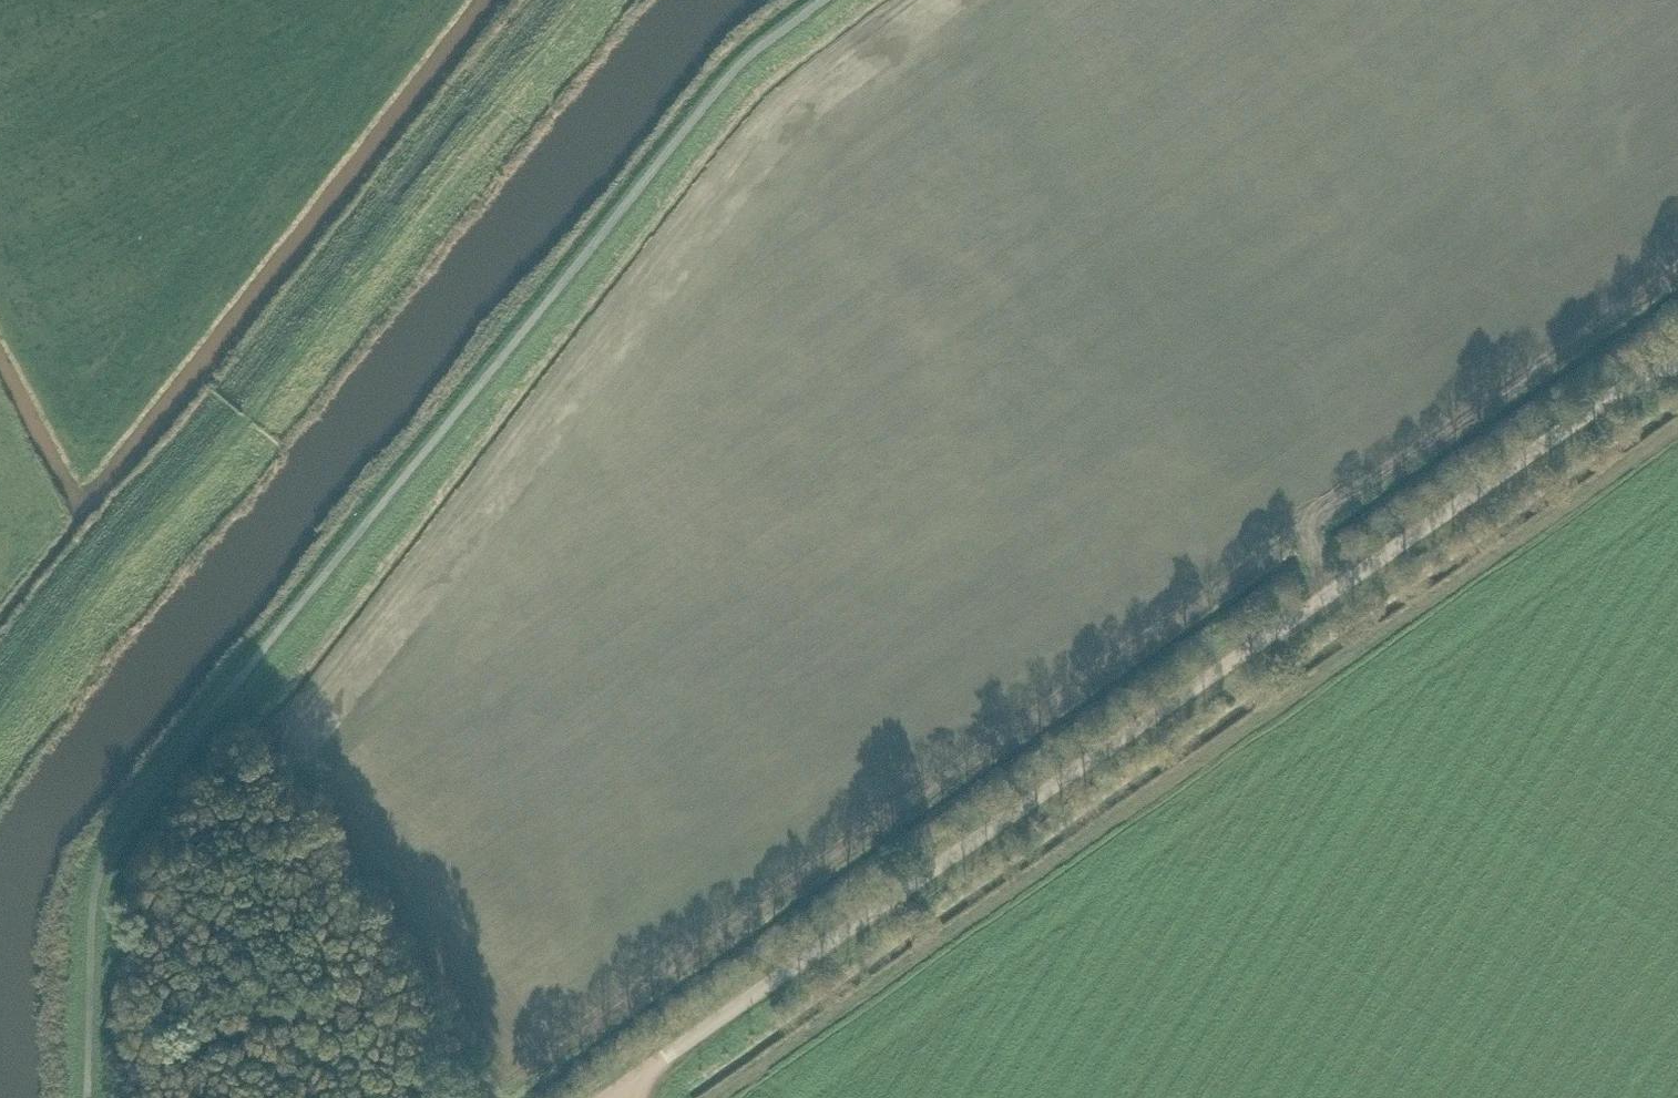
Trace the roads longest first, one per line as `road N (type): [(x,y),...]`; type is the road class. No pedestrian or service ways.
road 1 (unclassified): [(606,1097),(1677,350)]

